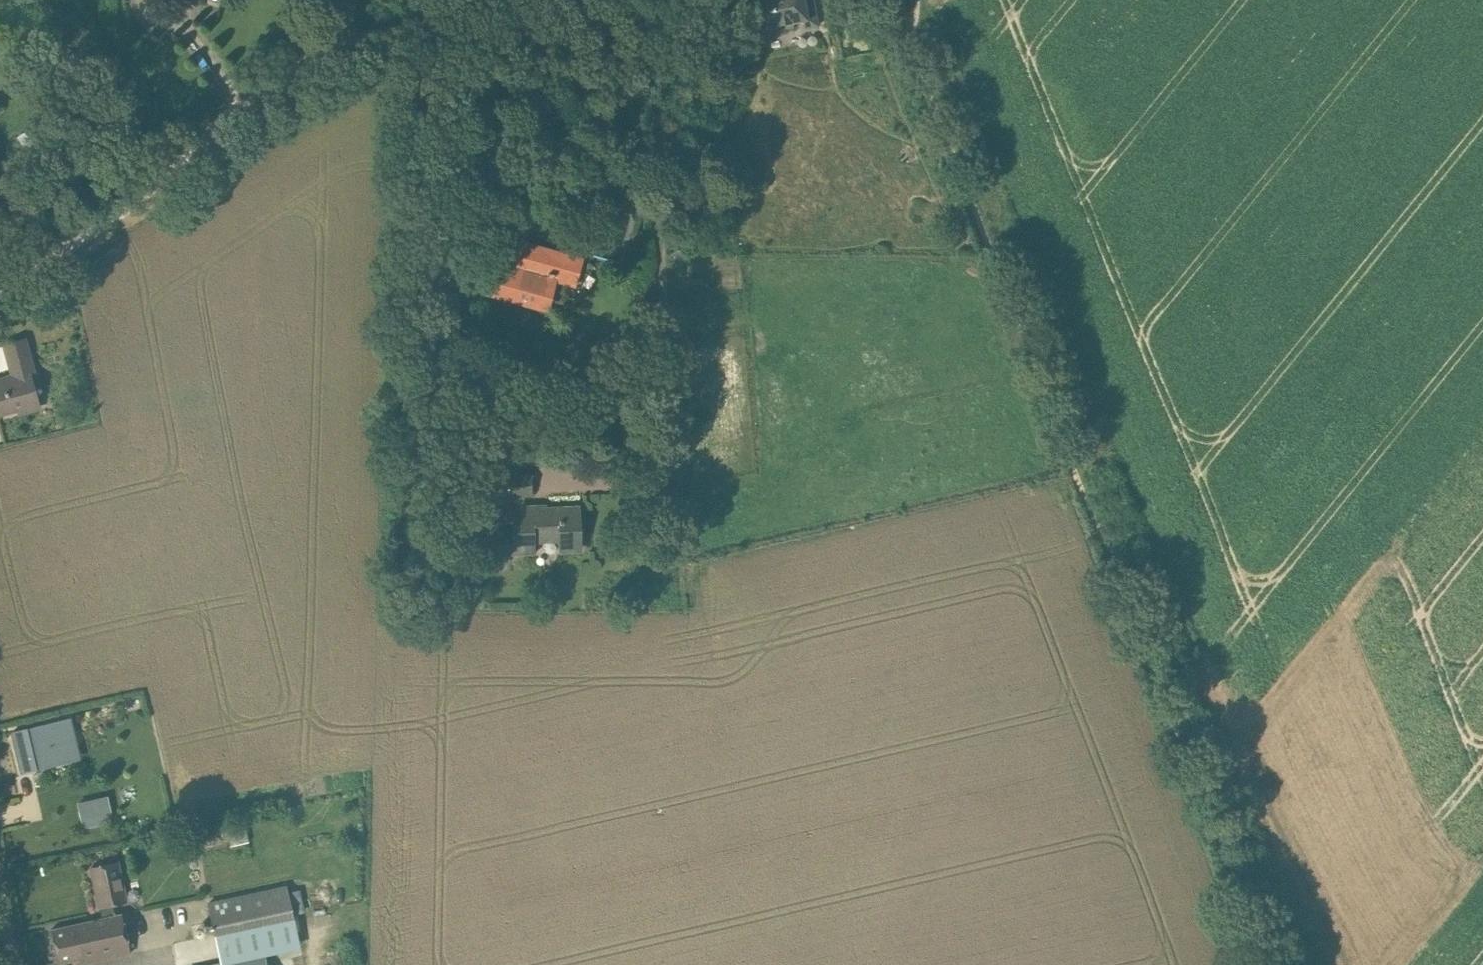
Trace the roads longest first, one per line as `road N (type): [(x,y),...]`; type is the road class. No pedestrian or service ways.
road 1 (track): [(916,0),(913,49),(1273,964)]
road 2 (track): [(0,288),(295,71),(365,40),(482,20),(544,0)]

